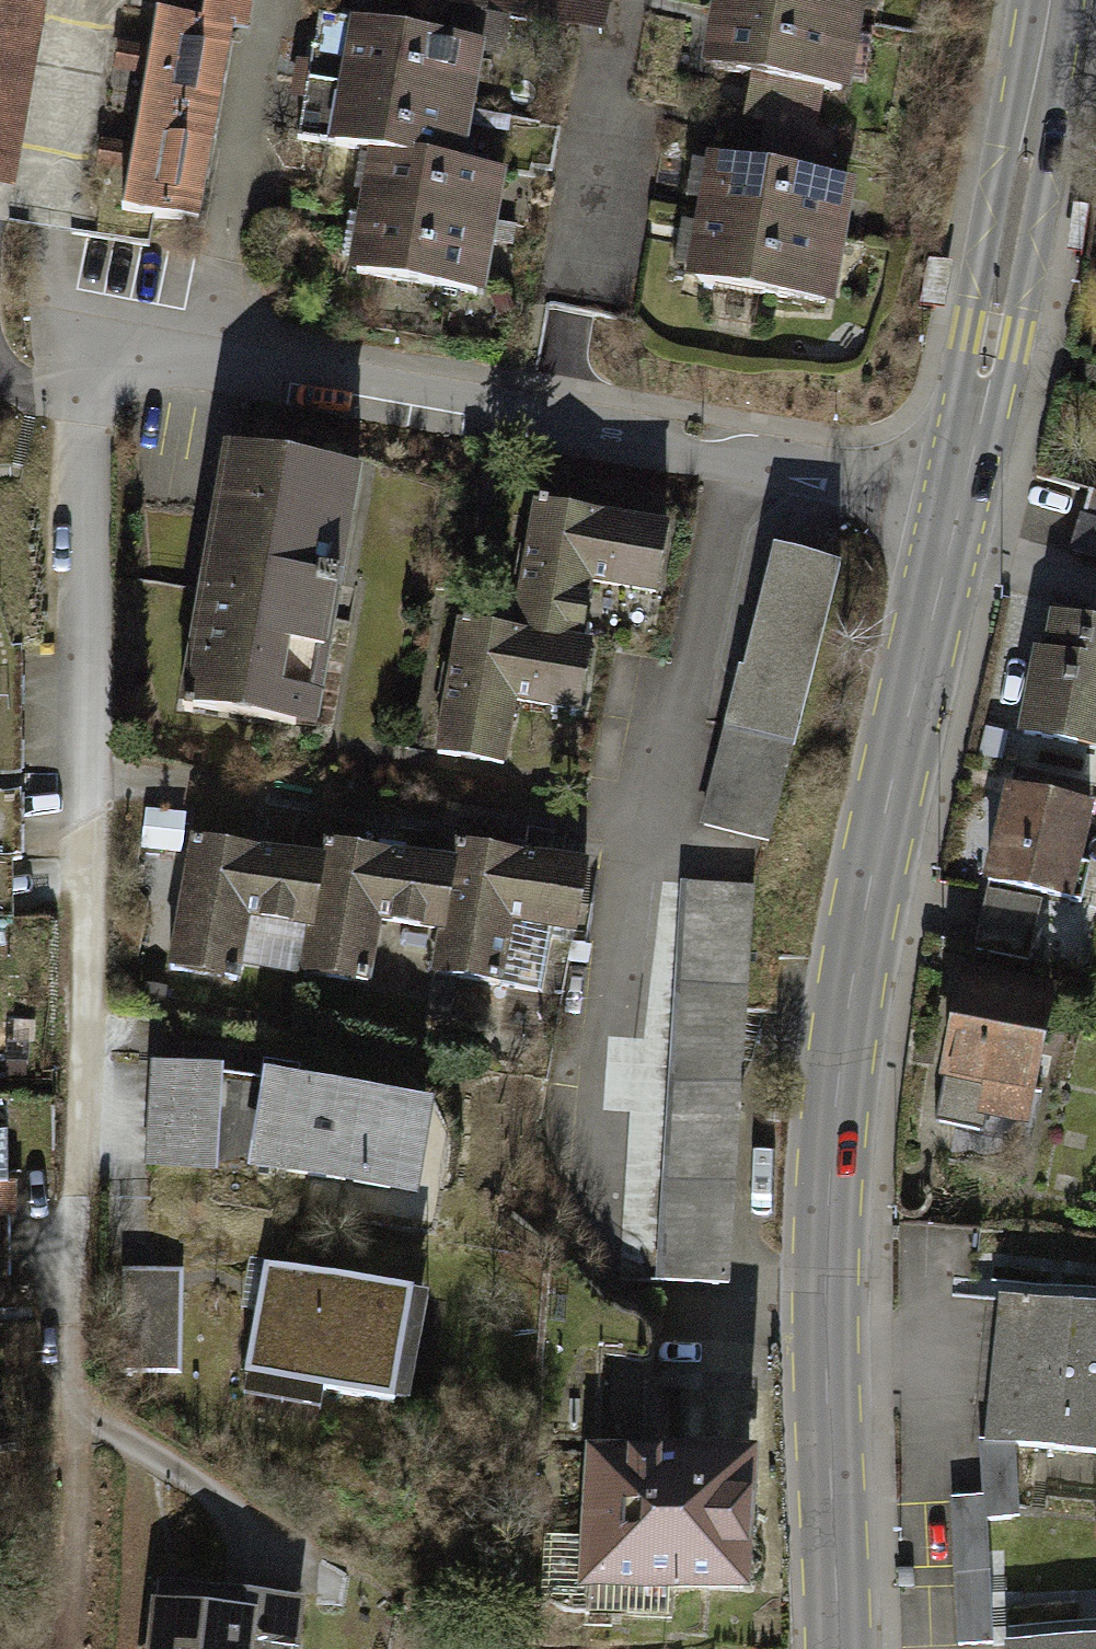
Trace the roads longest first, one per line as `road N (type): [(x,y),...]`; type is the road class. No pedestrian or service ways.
road 1 (tertiary): [(950,547),(843,1037),(827,1352),(836,1648)]
road 2 (residential): [(103,1299),(82,399),(58,338)]
road 3 (residential): [(959,505),(578,428),(58,338)]
road 4 (tertiary): [(1049,0),(959,505)]
road 5 (residential): [(950,547),(1095,591)]

